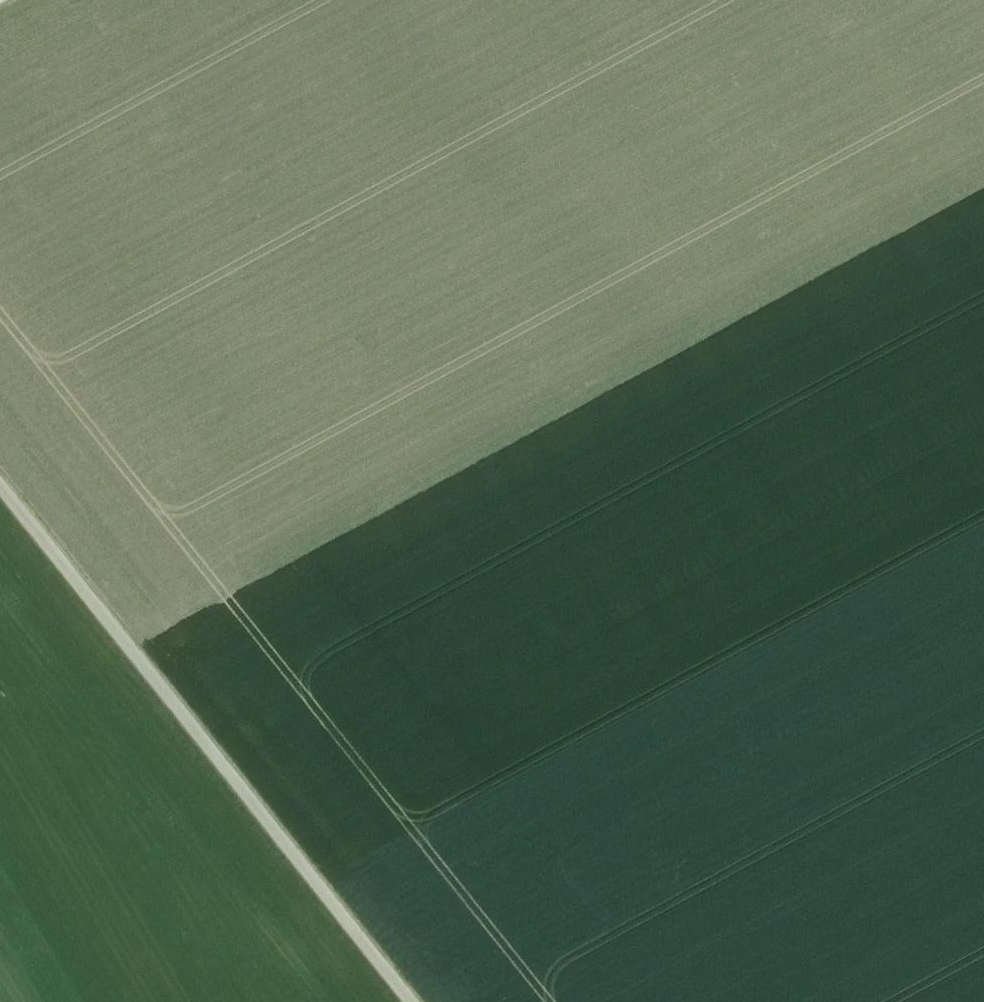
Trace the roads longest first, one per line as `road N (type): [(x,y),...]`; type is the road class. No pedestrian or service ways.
road 1 (unclassified): [(413,1001),(0,485)]

